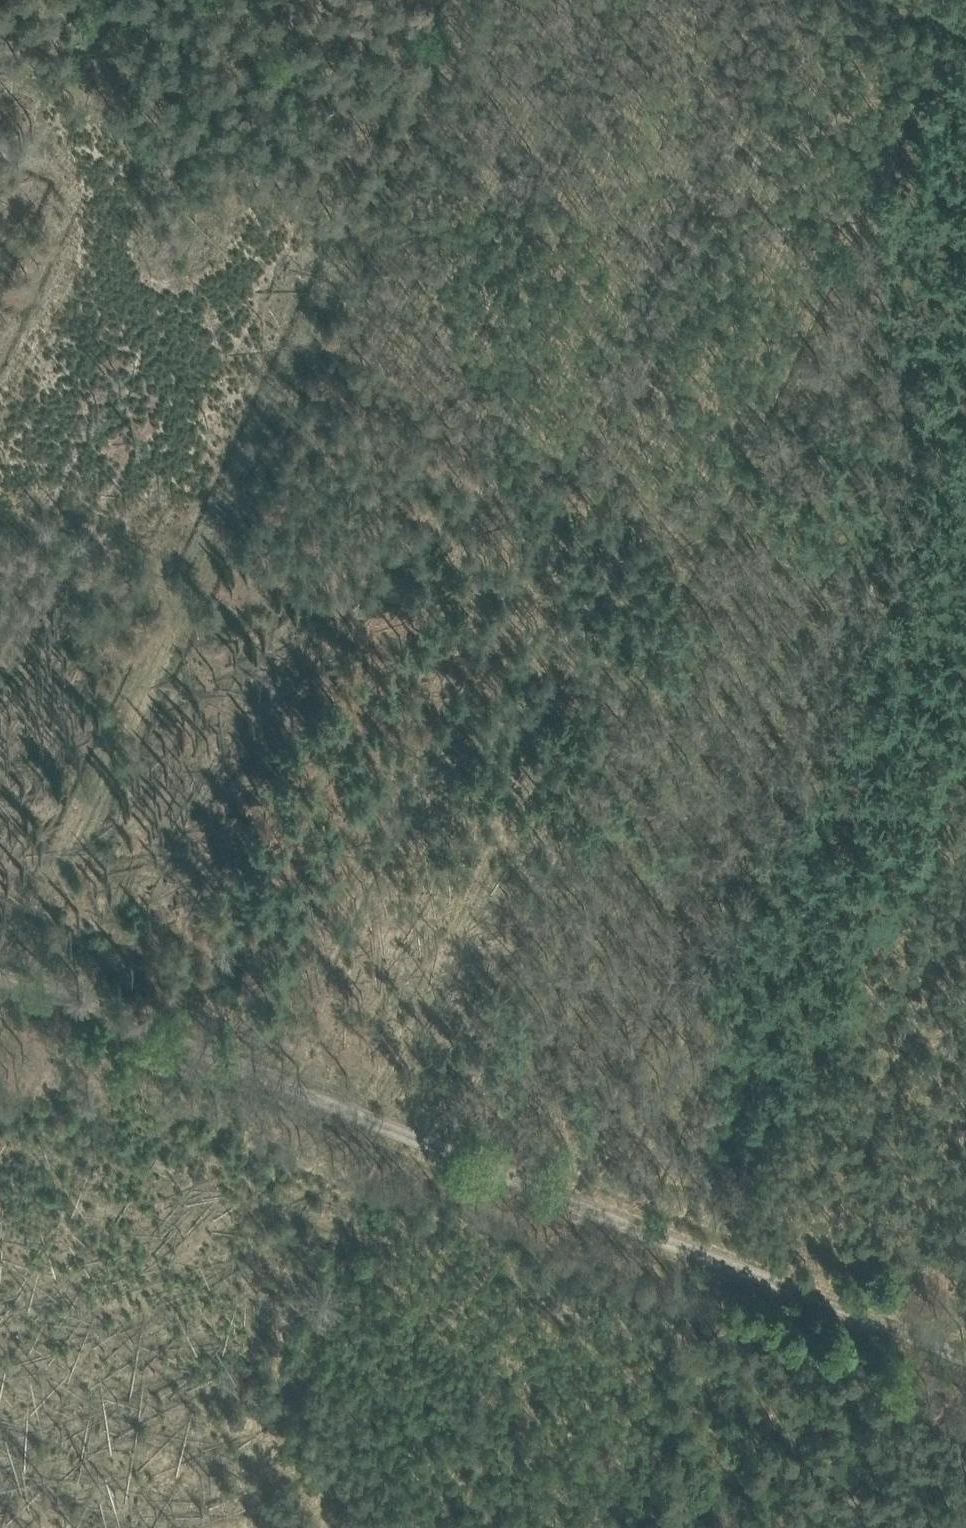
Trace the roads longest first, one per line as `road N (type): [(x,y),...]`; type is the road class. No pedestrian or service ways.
road 1 (track): [(10,975),(965,1359)]

